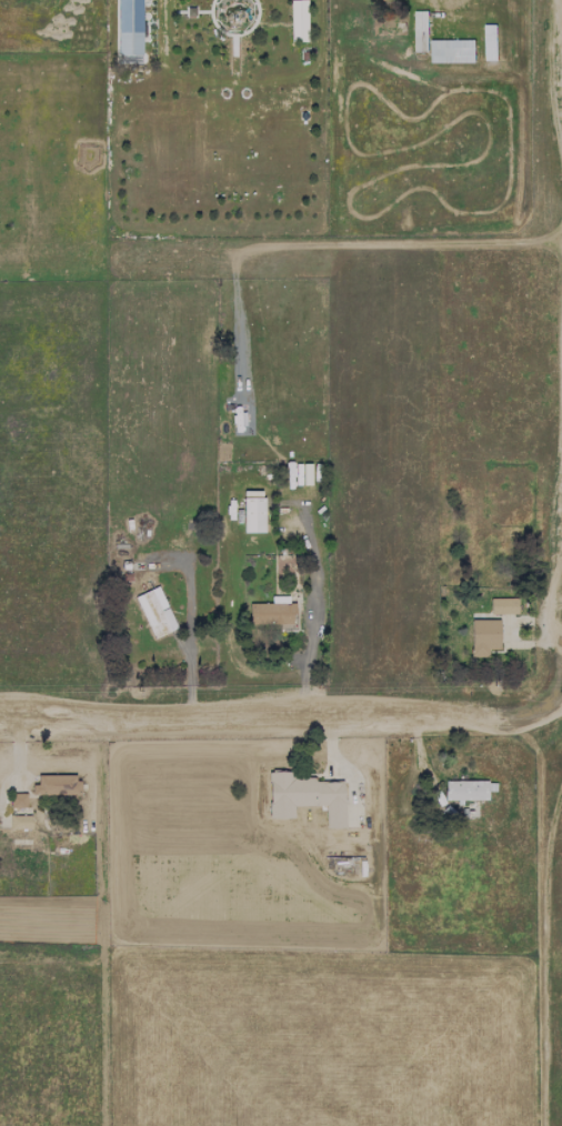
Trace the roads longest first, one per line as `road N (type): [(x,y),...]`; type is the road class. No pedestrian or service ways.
road 1 (residential): [(0,708),(561,697)]

